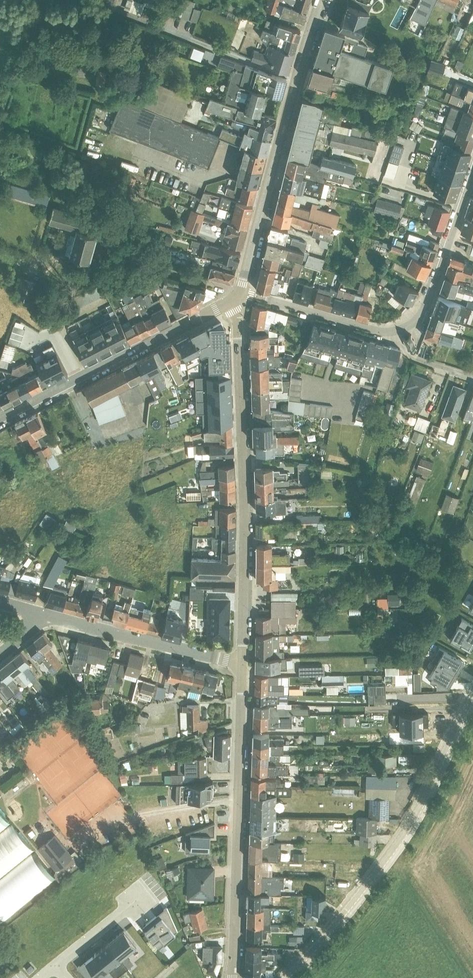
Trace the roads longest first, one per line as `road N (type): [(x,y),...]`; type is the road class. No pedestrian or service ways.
road 1 (tertiary): [(242,664),(239,295)]
road 2 (tertiary): [(472,702),(397,848),(290,977)]
road 3 (tertiary): [(232,977),(242,664)]
road 4 (tertiary): [(239,295),(321,0)]
road 5 (residential): [(239,295),(0,422)]
road 6 (residential): [(39,614),(242,664)]
road 7 (residential): [(392,332),(419,317),(431,295),(472,173)]
road 8 (residential): [(239,295),(392,332)]

